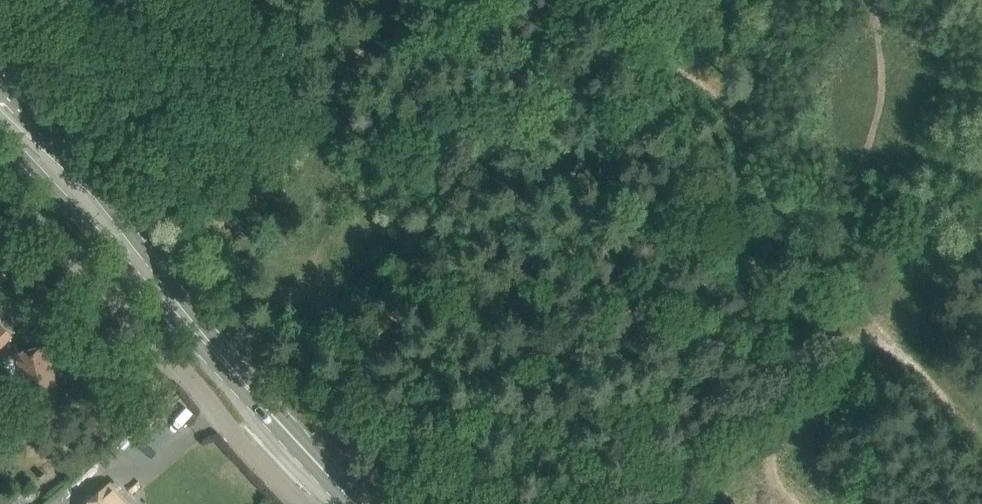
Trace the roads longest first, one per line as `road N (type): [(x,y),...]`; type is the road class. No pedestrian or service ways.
road 1 (unclassified): [(301,503),(0,178)]
road 2 (secondary): [(172,303),(104,199),(0,84)]
road 3 (secondary): [(357,503),(172,303)]
road 4 (secondary): [(0,132),(172,303)]

